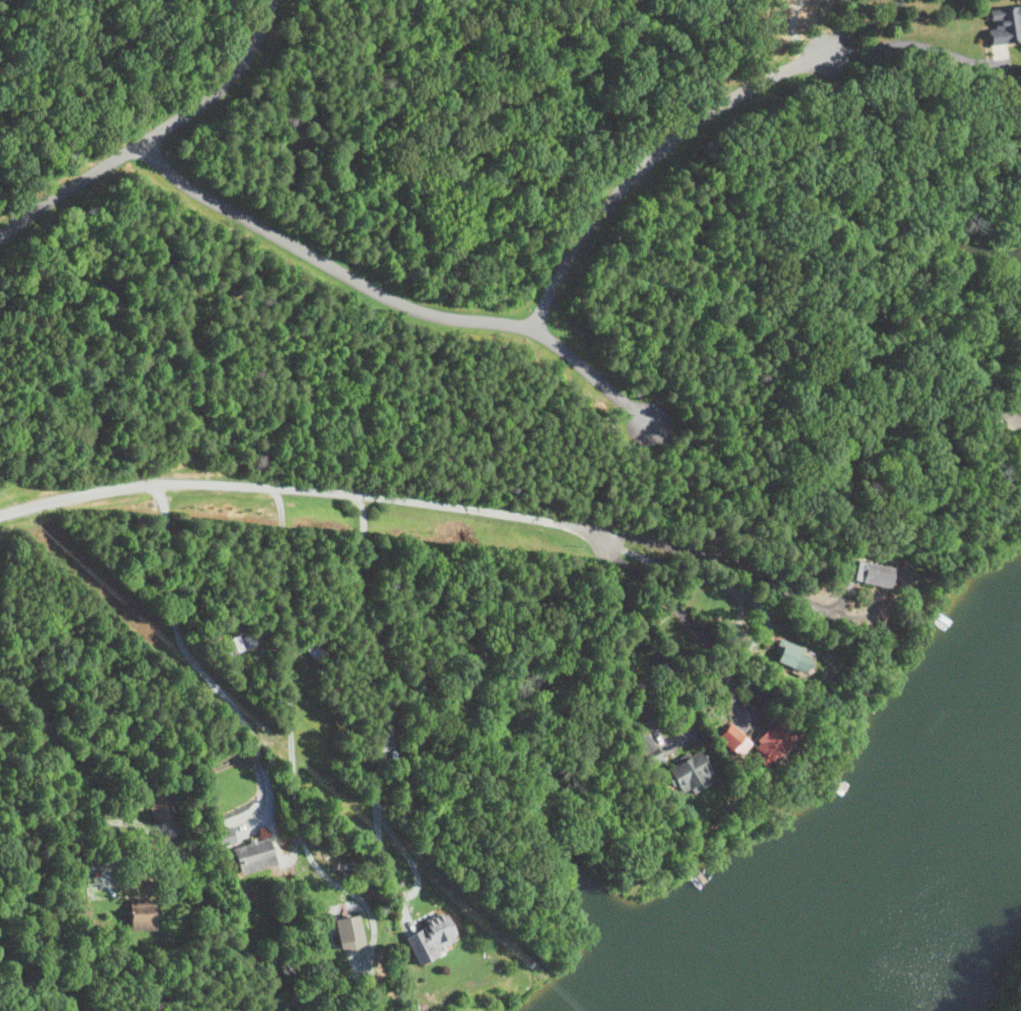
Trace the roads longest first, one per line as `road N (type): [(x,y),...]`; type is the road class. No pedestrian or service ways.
road 1 (residential): [(592,530),(331,489),(169,481),(66,498),(0,523)]
road 2 (residential): [(139,142),(175,181),(391,302),(445,323),(516,327),(550,342),(649,428)]
road 3 (residential): [(531,334),(563,254),(644,160),(710,109),(826,52)]
road 4 (residential): [(276,486),(292,779),(297,823),(319,873)]
road 5 (residential): [(271,0),(269,20),(220,89),(0,236)]

